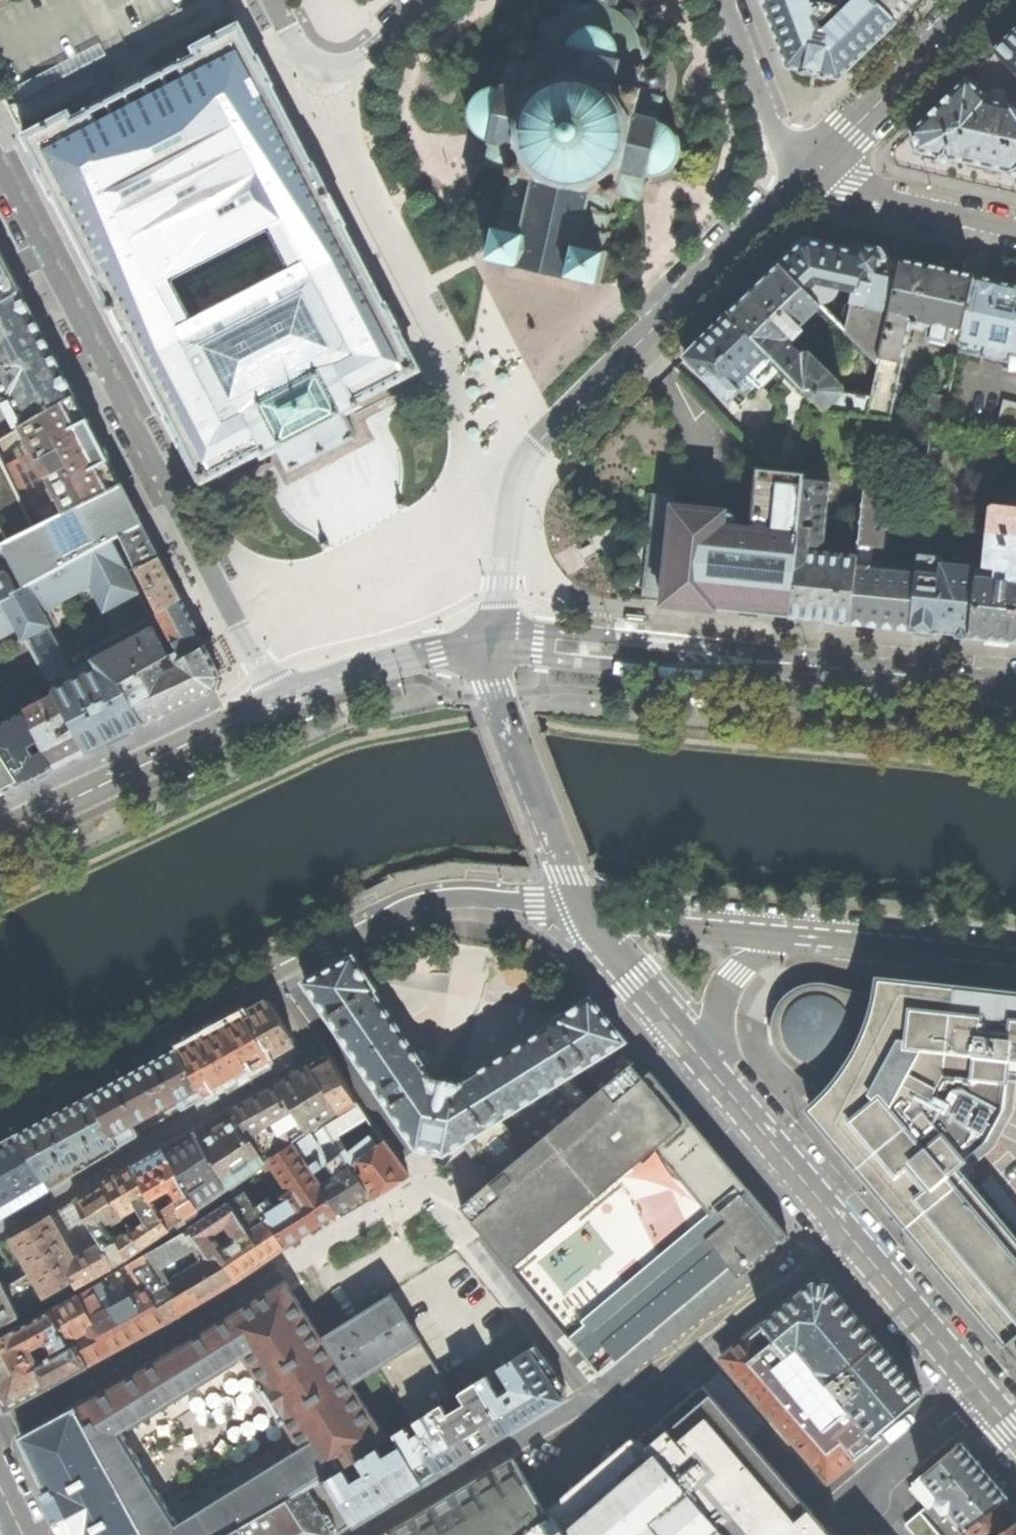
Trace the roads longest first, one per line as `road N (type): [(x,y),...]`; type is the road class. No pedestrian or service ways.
road 1 (residential): [(275,702),(0,169)]
road 2 (tertiary): [(1015,693),(804,671),(720,648),(546,633),(500,643)]
road 3 (residential): [(500,643),(496,695),(561,862),(584,906),(730,1090)]
road 4 (residential): [(429,1179),(174,1336),(0,1428)]
road 5 (tertiary): [(811,171),(536,445),(511,494)]
road 6 (residential): [(0,1229),(311,1047),(270,978)]
road 7 (residential): [(730,1090),(719,1039),(723,995),(762,958),(796,951),(1015,972)]
road 8 (residential): [(588,1397),(610,1427),(853,1234)]
road 9 (tertiary): [(275,702),(0,832)]
road 10 (residential): [(0,1115),(270,978)]
road 11 (residential): [(270,978),(285,969),(429,1179)]
road 12 (residential): [(429,1179),(588,1397)]
road 13 (residential): [(361,1534),(588,1397)]
road 14 (tertiary): [(982,0),(811,171)]
road 15 (tertiary): [(500,643),(367,668),(275,702)]
road 16 (residential): [(273,0),(301,53),(324,71),(354,64),(427,0)]
road 17 (residential): [(1015,228),(848,190),(811,171)]
road 18 (residential): [(979,1387),(864,1492),(899,1534)]
road 19 (residential): [(853,1234),(979,1387)]
road 20 (residential): [(811,171),(777,139),(725,0)]
road 21 (residential): [(730,1090),(853,1234)]
road 22 (tertiary): [(500,643),(511,494)]

